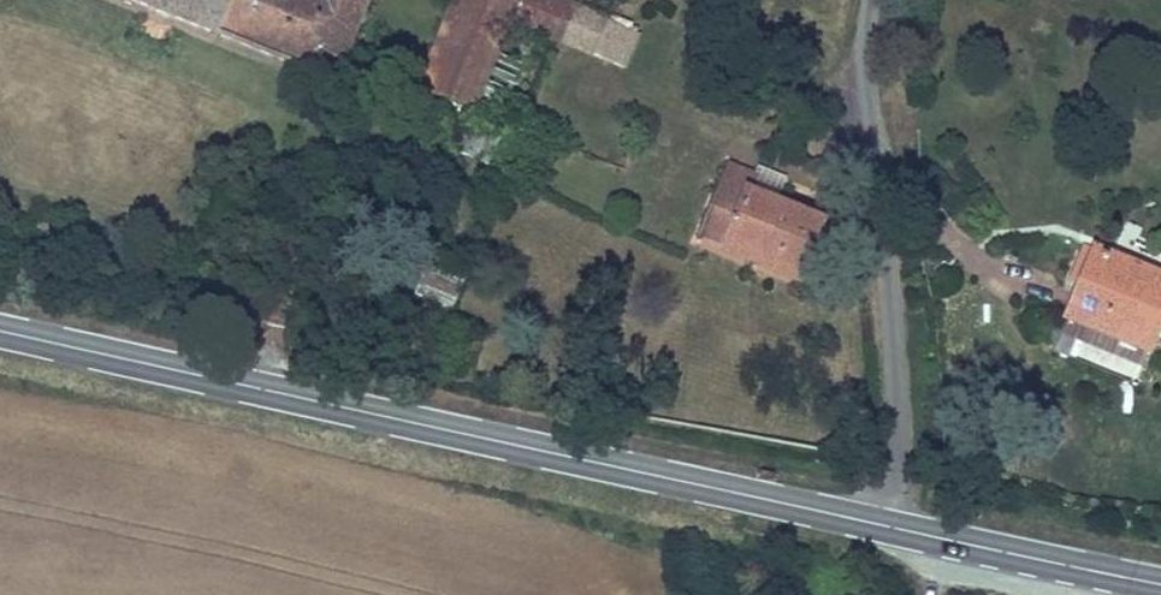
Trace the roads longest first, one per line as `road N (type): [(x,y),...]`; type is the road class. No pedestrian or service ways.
road 1 (primary): [(0,334),(897,532)]
road 2 (residential): [(897,532),(883,277),(859,97),(874,0)]
road 3 (primary): [(897,532),(1160,587)]

